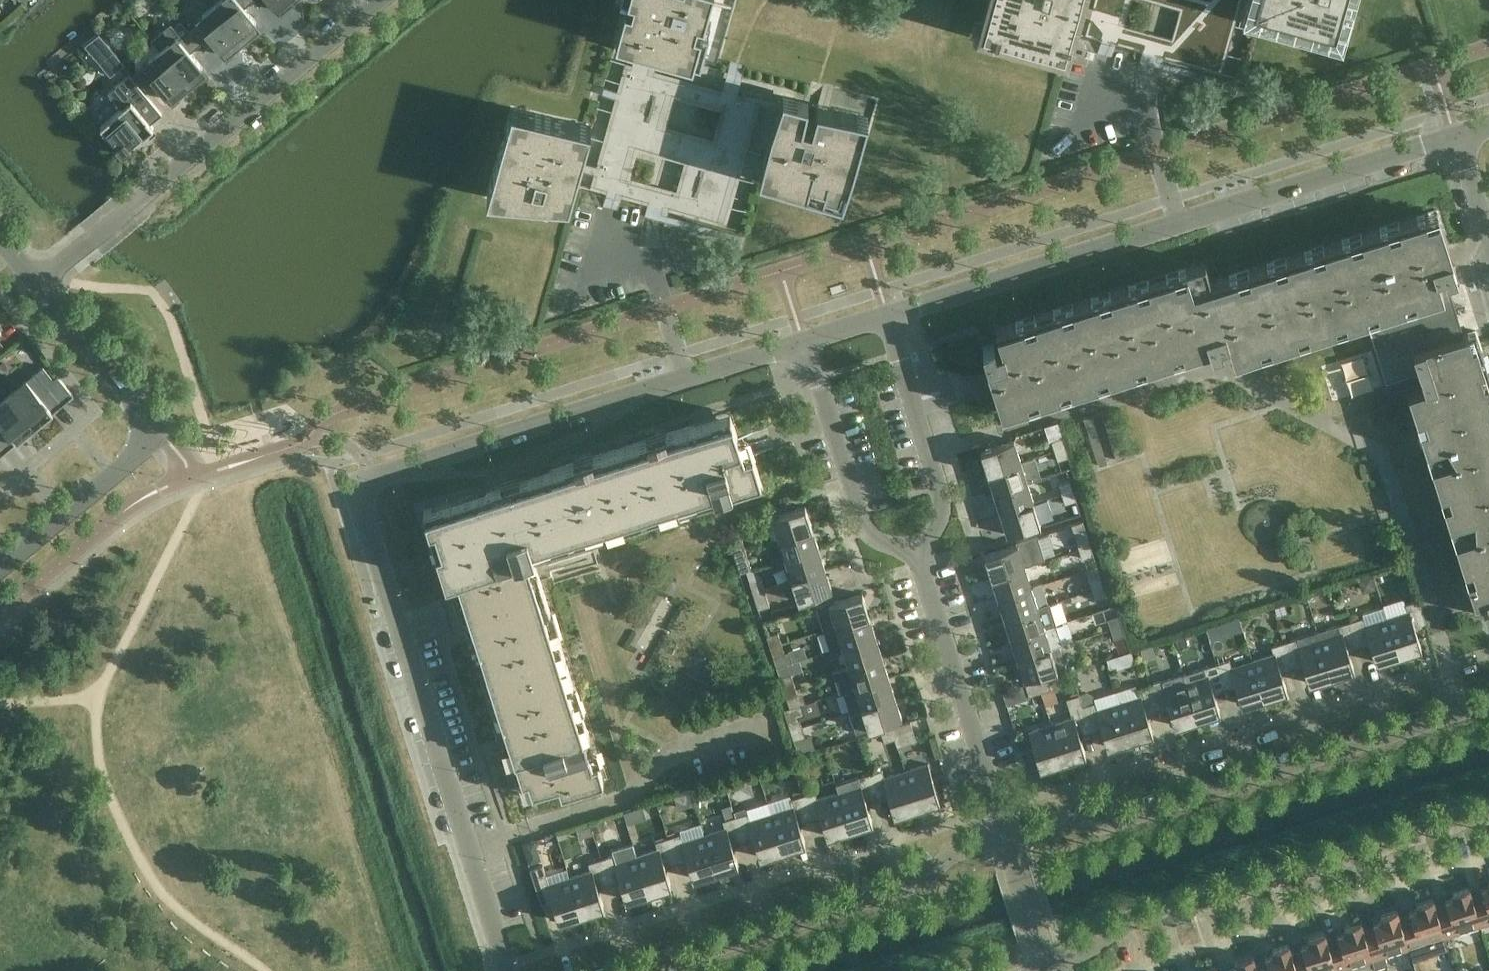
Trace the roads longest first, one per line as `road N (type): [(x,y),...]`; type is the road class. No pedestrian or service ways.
road 1 (residential): [(502,970),(362,511),(363,484),(374,471),(801,349)]
road 2 (residential): [(887,318),(1456,140)]
road 3 (residential): [(1488,704),(1106,825),(1055,820),(1005,835)]
road 4 (residential): [(1049,968),(1083,956),(1130,920),(1488,806)]
road 5 (residential): [(37,281),(377,0)]
road 6 (residential): [(1005,835),(957,851),(918,886),(638,970)]
road 7 (tertiary): [(0,566),(146,443),(152,423),(37,281)]
road 8 (residential): [(1005,835),(904,533)]
road 9 (residential): [(887,318),(933,466),(932,511),(904,533)]
road 10 (residential): [(904,533),(876,537),(854,519),(801,349)]
road 11 (residential): [(1049,968),(1005,835)]

